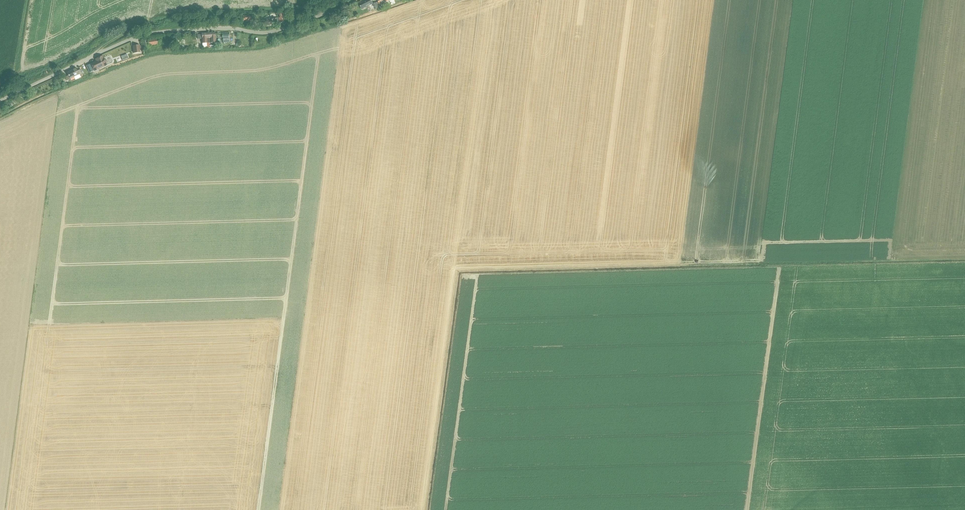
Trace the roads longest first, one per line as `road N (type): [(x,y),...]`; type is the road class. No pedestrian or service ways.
road 1 (unclassified): [(0,101),(140,36),(276,31),(355,0)]

